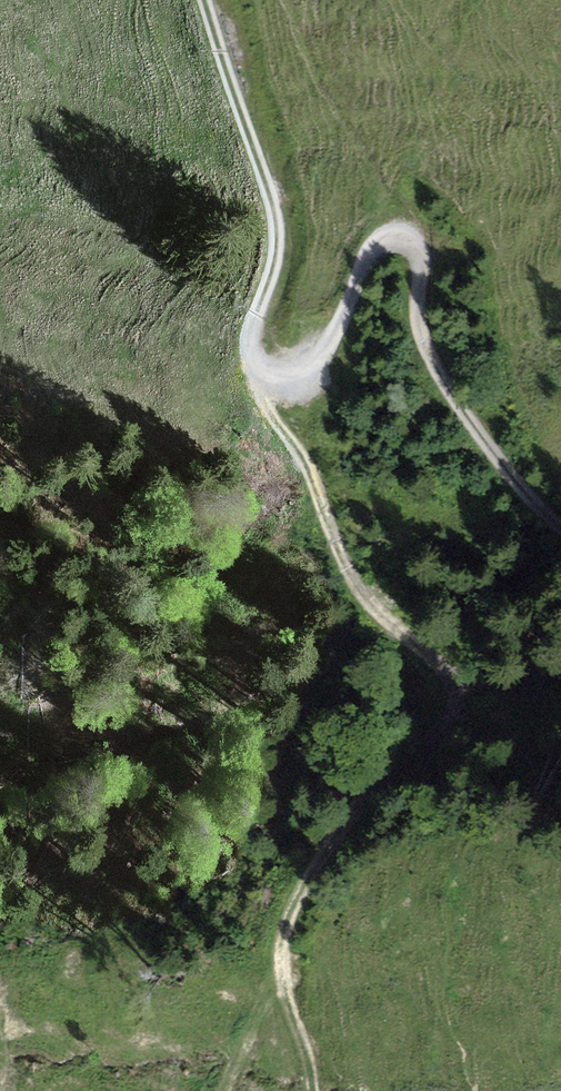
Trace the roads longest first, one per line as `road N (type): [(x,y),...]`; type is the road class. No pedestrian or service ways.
road 1 (track): [(267,372),(269,402),(302,456),(350,577),(393,626),(442,662),(455,687),(443,715),(324,857),(290,917),(281,980),(313,1090)]
road 2 (track): [(252,348),(267,372),(295,376),(328,345),(374,244),(408,237),(421,263),(424,341),(451,396),(560,525)]
road 3 (residential): [(206,0),(276,220),(274,267),(252,348)]
road 4 (track): [(281,980),(229,1090)]

